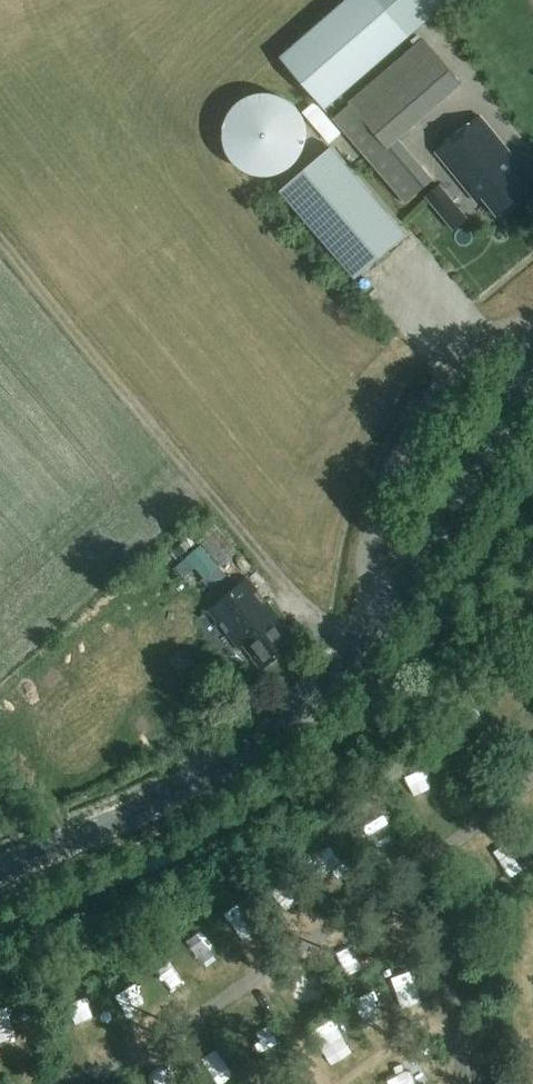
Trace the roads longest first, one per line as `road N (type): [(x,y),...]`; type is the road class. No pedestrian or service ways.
road 1 (tertiary): [(0,867),(166,799),(270,732),(411,575),(532,359)]
road 2 (track): [(0,235),(350,651)]

